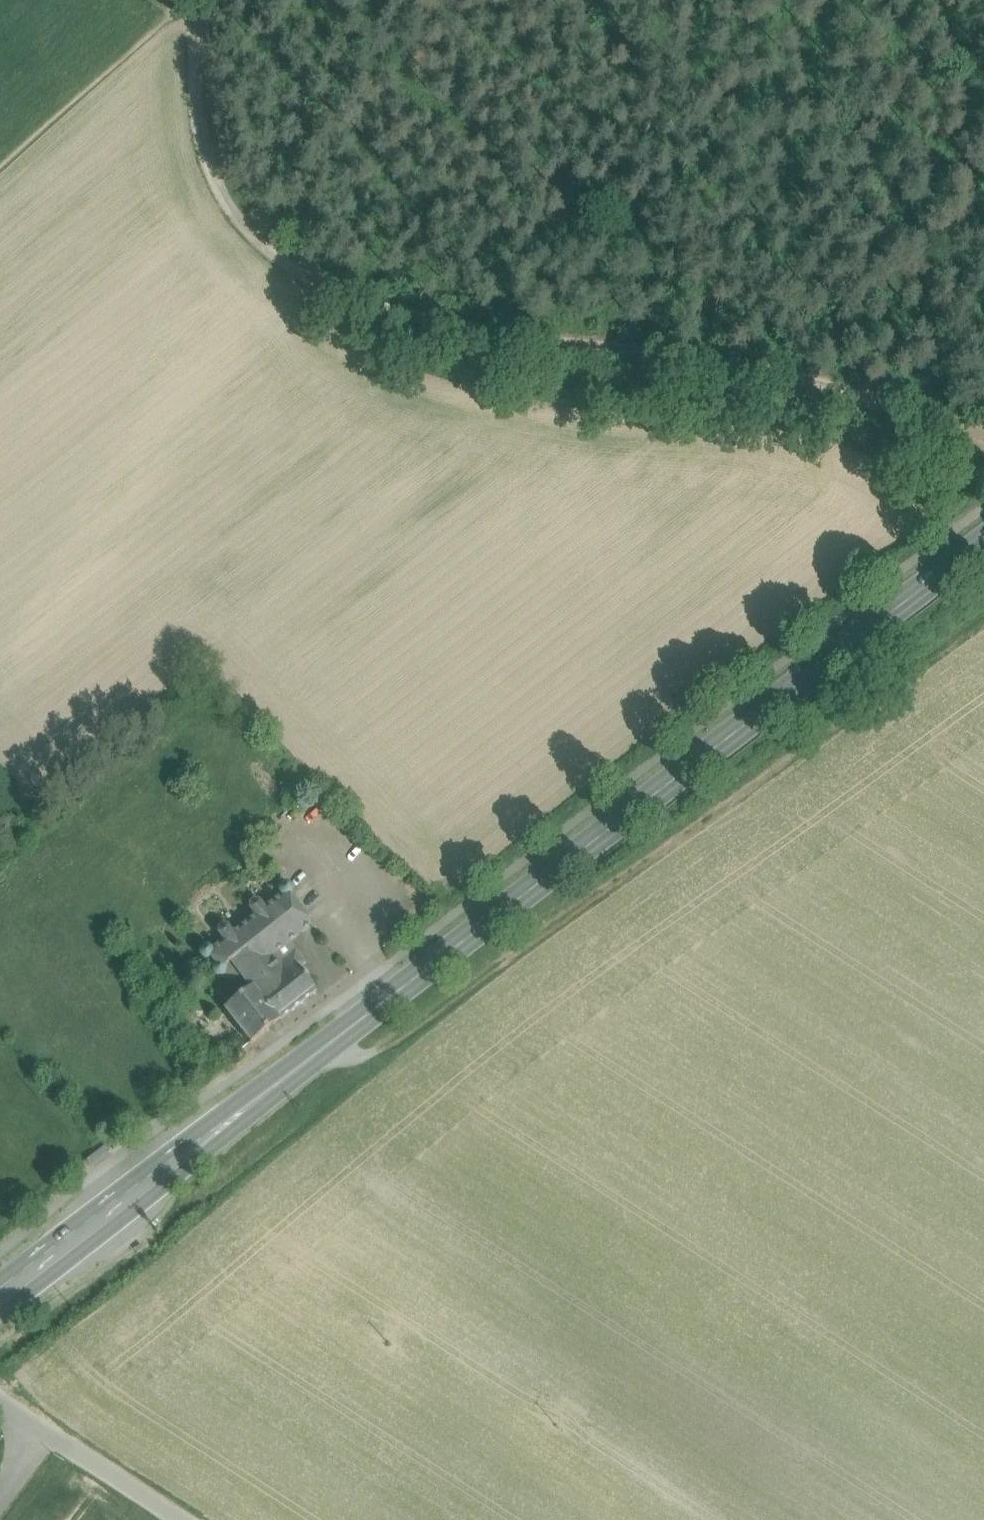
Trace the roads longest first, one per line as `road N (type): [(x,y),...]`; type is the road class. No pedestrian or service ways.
road 1 (primary): [(0,1299),(983,543)]
road 2 (track): [(197,21),(197,113),(218,187),(259,243),(300,274),(375,305),(814,385),(983,435)]
road 3 (track): [(197,21),(169,22),(0,170)]
road 4 (unclassified): [(0,1402),(180,1519)]

